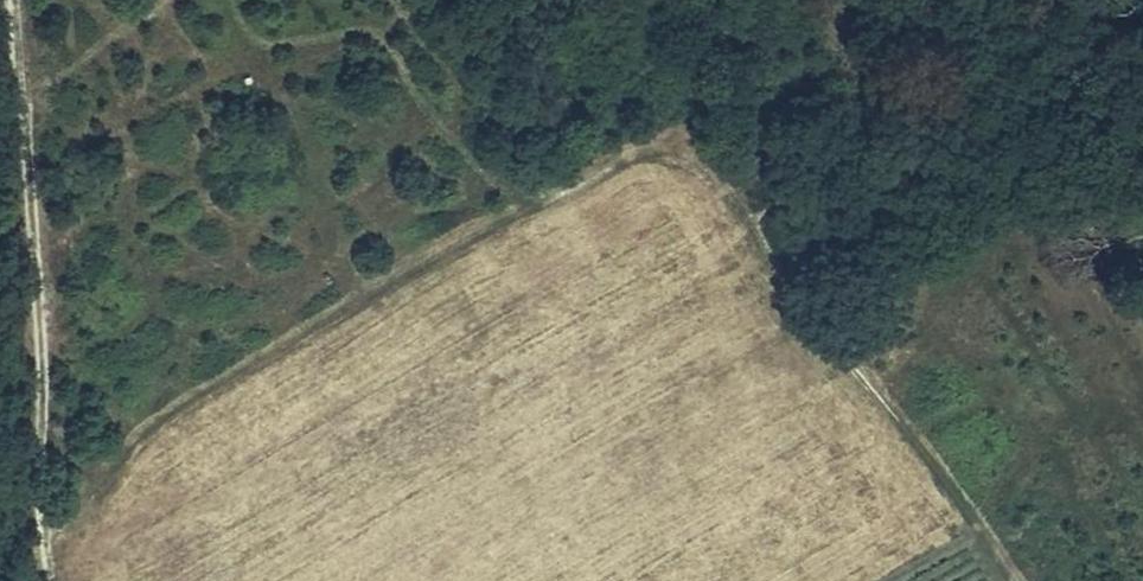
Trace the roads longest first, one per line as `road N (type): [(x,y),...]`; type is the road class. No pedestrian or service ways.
road 1 (track): [(44,580),(39,313),(17,0)]
road 2 (track): [(1005,580),(893,413)]

